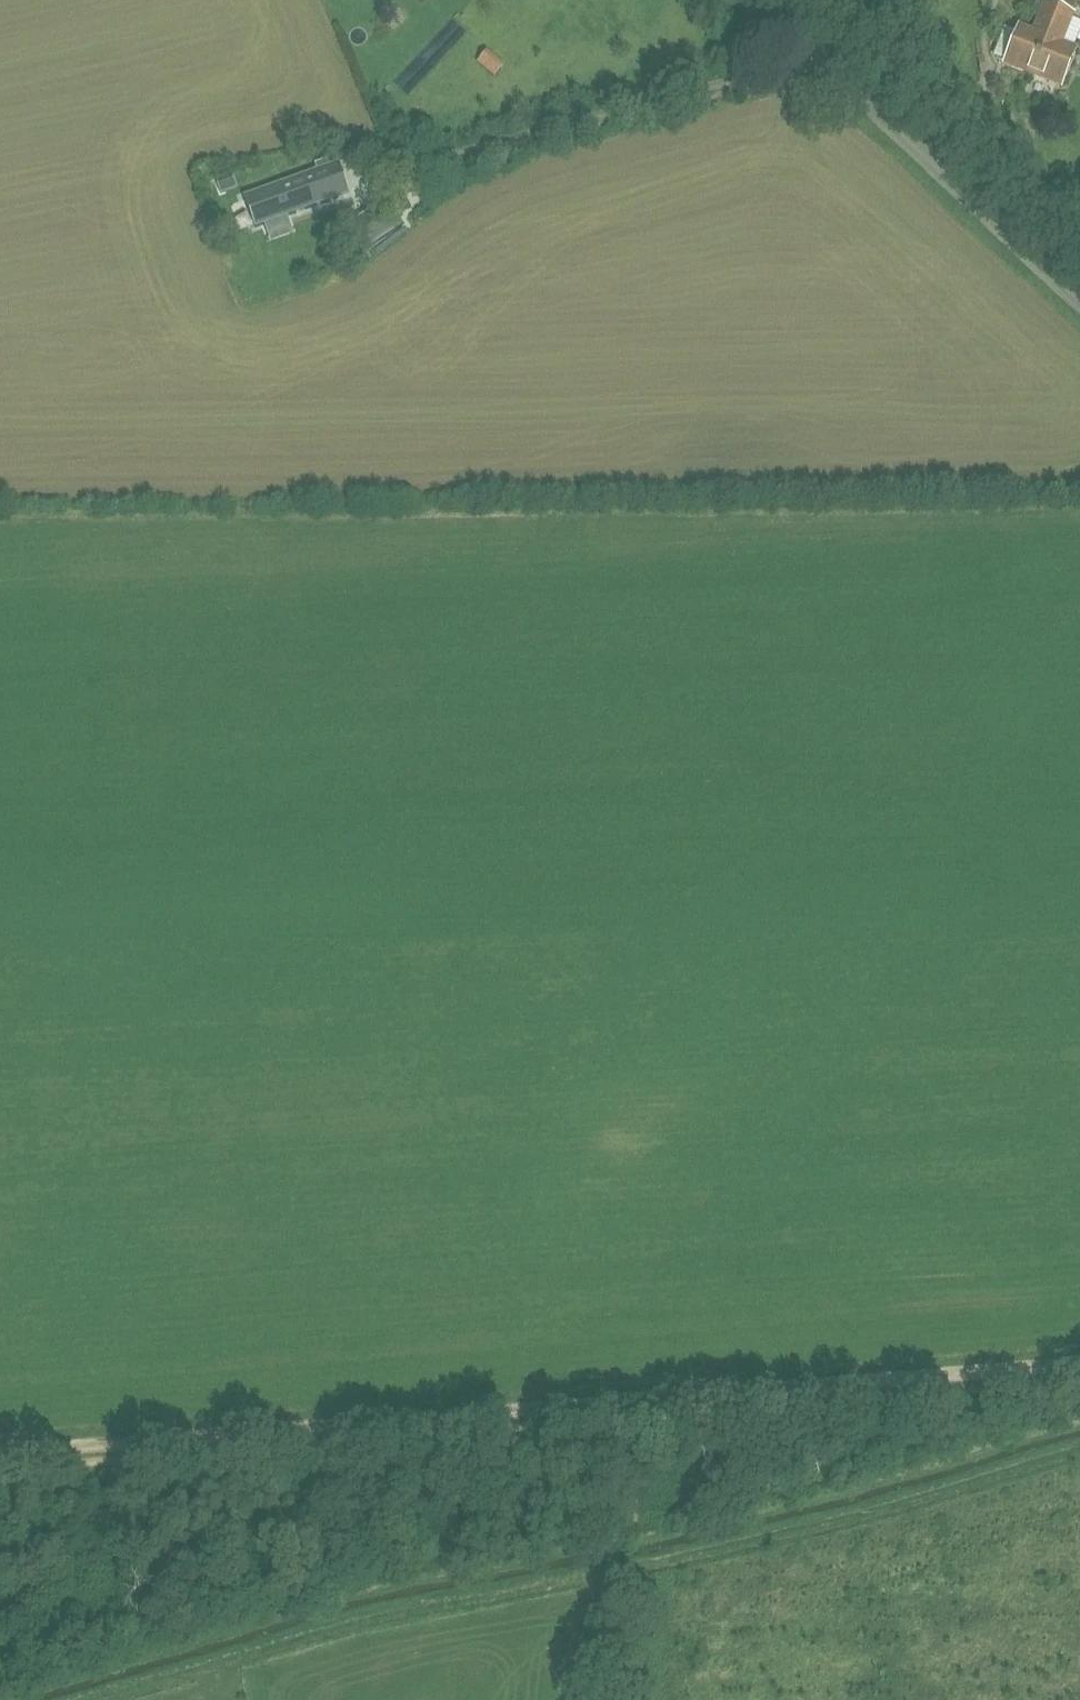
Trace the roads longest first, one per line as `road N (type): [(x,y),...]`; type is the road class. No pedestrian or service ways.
road 1 (track): [(0,1451),(1079,1363)]
road 2 (unclassified): [(1079,304),(755,0)]

